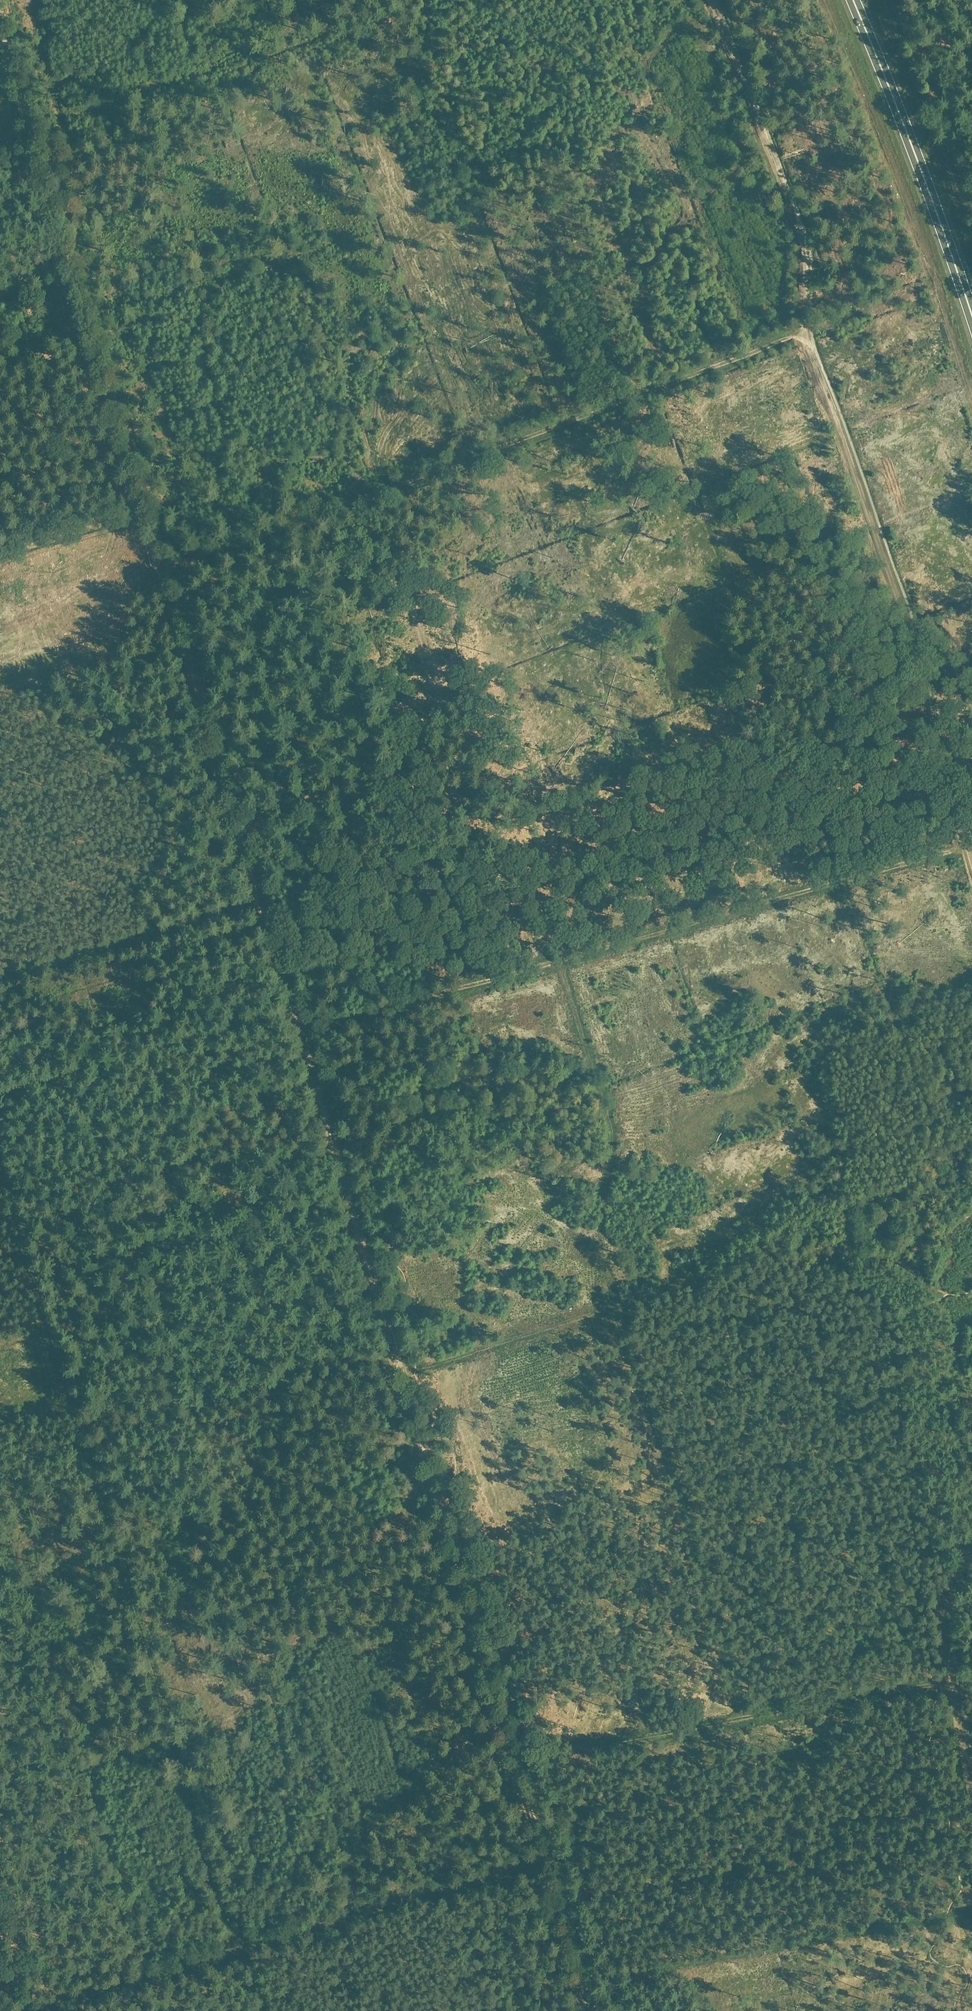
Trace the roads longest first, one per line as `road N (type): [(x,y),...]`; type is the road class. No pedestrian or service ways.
road 1 (track): [(0,35),(589,2010)]
road 2 (track): [(708,0),(800,242),(803,342),(896,603),(971,871)]
road 3 (track): [(201,567),(813,339)]
road 4 (track): [(0,2010),(334,1910),(450,1889),(543,1856)]
road 5 (trunk): [(971,316),(853,0)]
road 6 (track): [(971,1542),(945,1606),(971,1786)]
road 7 (track): [(0,547),(140,504)]

